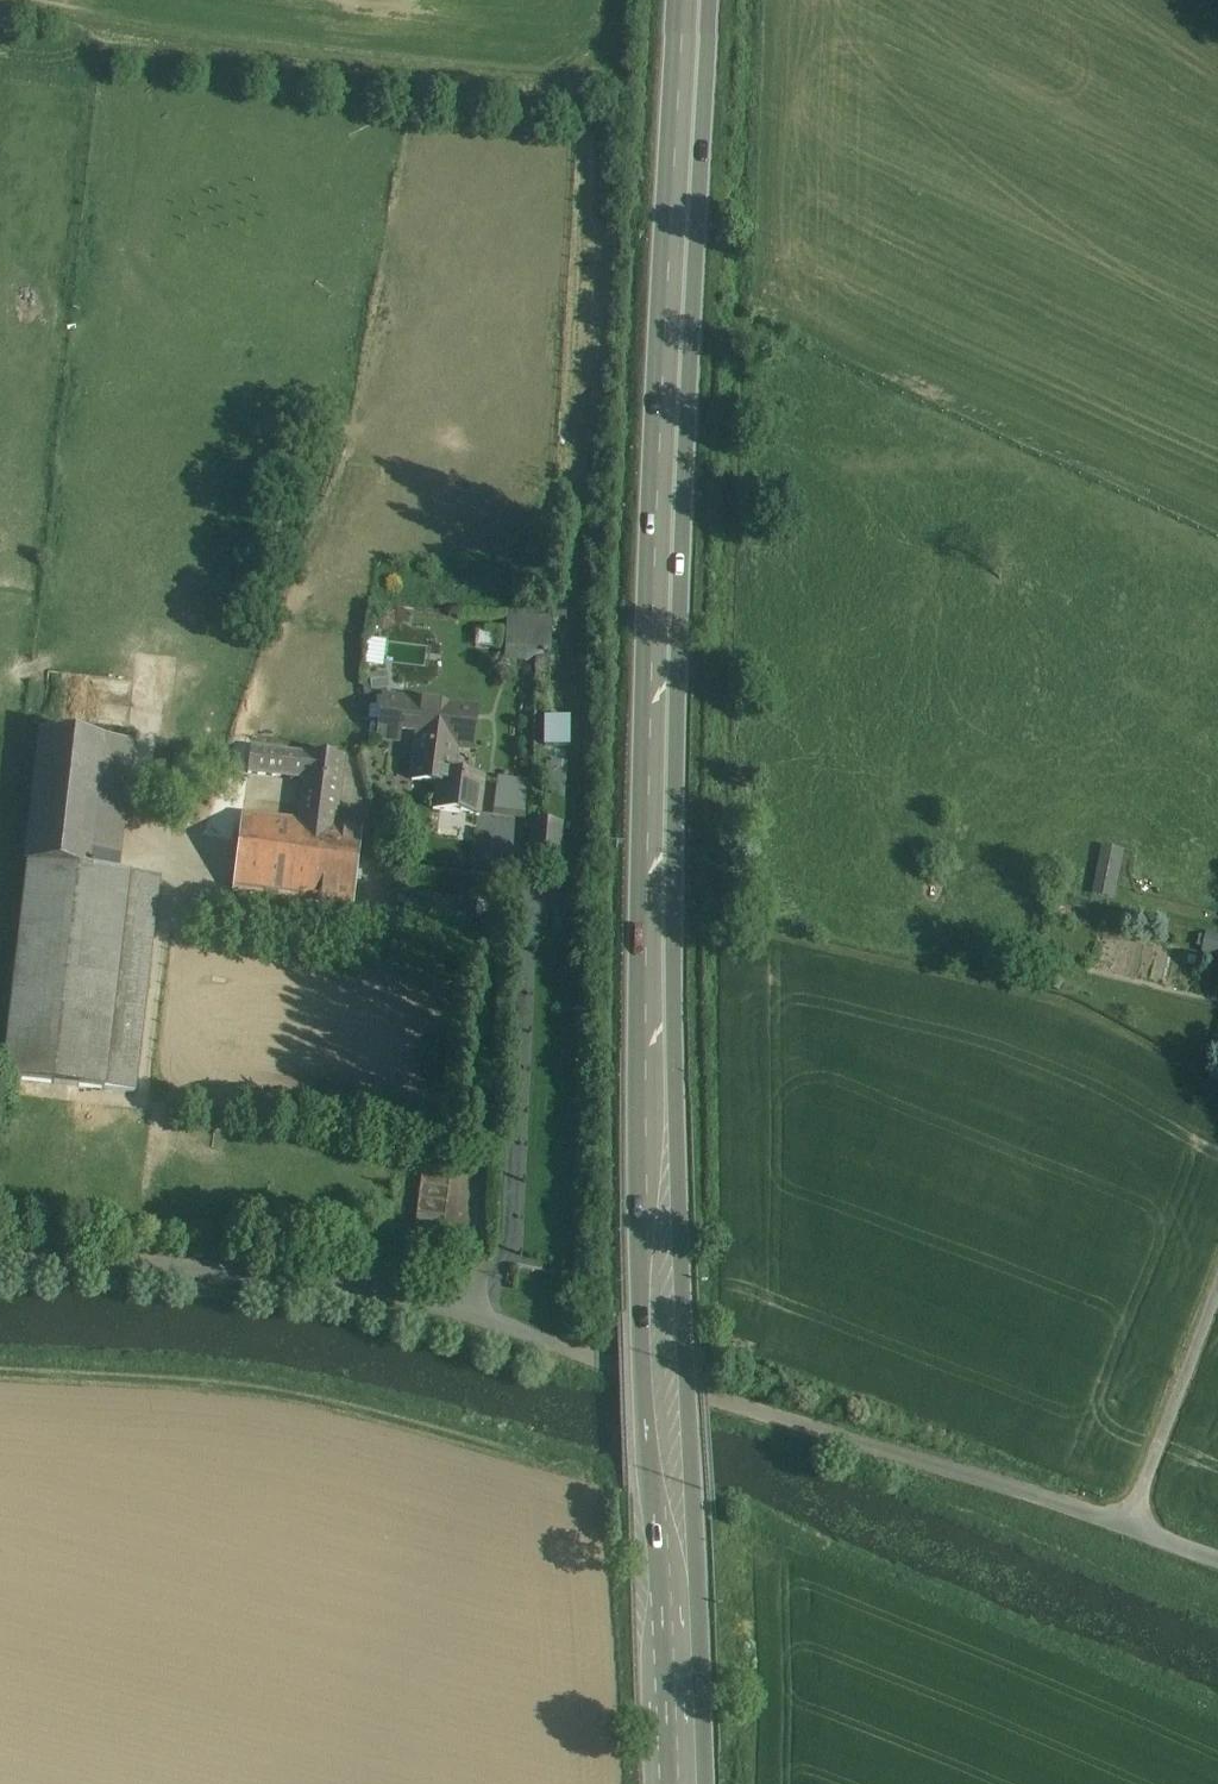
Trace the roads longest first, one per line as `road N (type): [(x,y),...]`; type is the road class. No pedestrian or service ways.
road 1 (trunk): [(694,0),(671,416),(659,897),(661,1346),(683,1783)]
road 2 (unclassified): [(0,1254),(398,1287),(1217,1559)]
road 3 (track): [(0,1),(219,44)]

